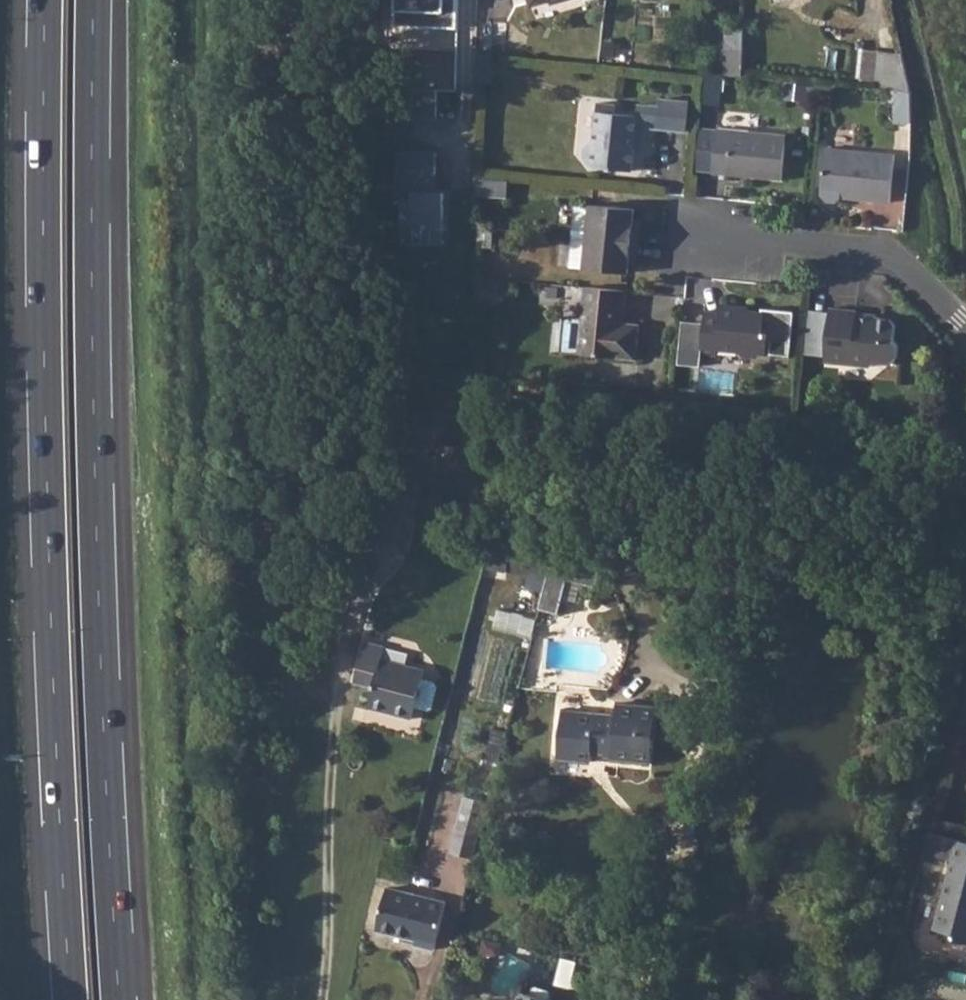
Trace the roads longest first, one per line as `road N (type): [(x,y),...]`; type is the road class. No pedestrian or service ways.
road 1 (motorway): [(119,999),(94,418),(93,0)]
road 2 (motorway): [(44,0),(44,363),(70,999)]
road 3 (track): [(323,999),(334,930),(327,841),(336,736),(345,651),(369,581),(363,551),(407,559)]
road 4 (residential): [(711,244),(892,257),(965,321)]

